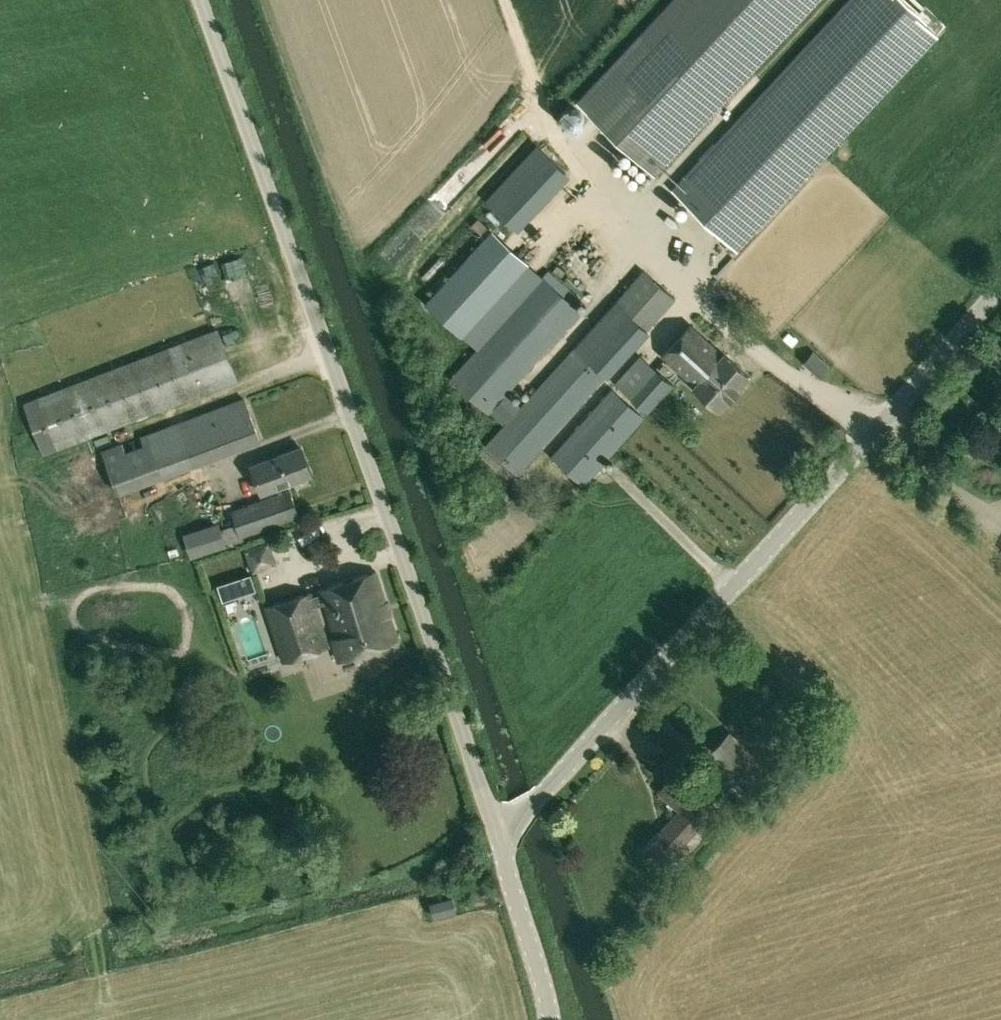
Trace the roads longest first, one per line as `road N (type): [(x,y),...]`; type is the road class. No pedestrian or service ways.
road 1 (unclassified): [(498,838),(202,0)]
road 2 (tertiary): [(498,838),(1000,288)]
road 3 (tertiary): [(550,1019),(498,838)]

